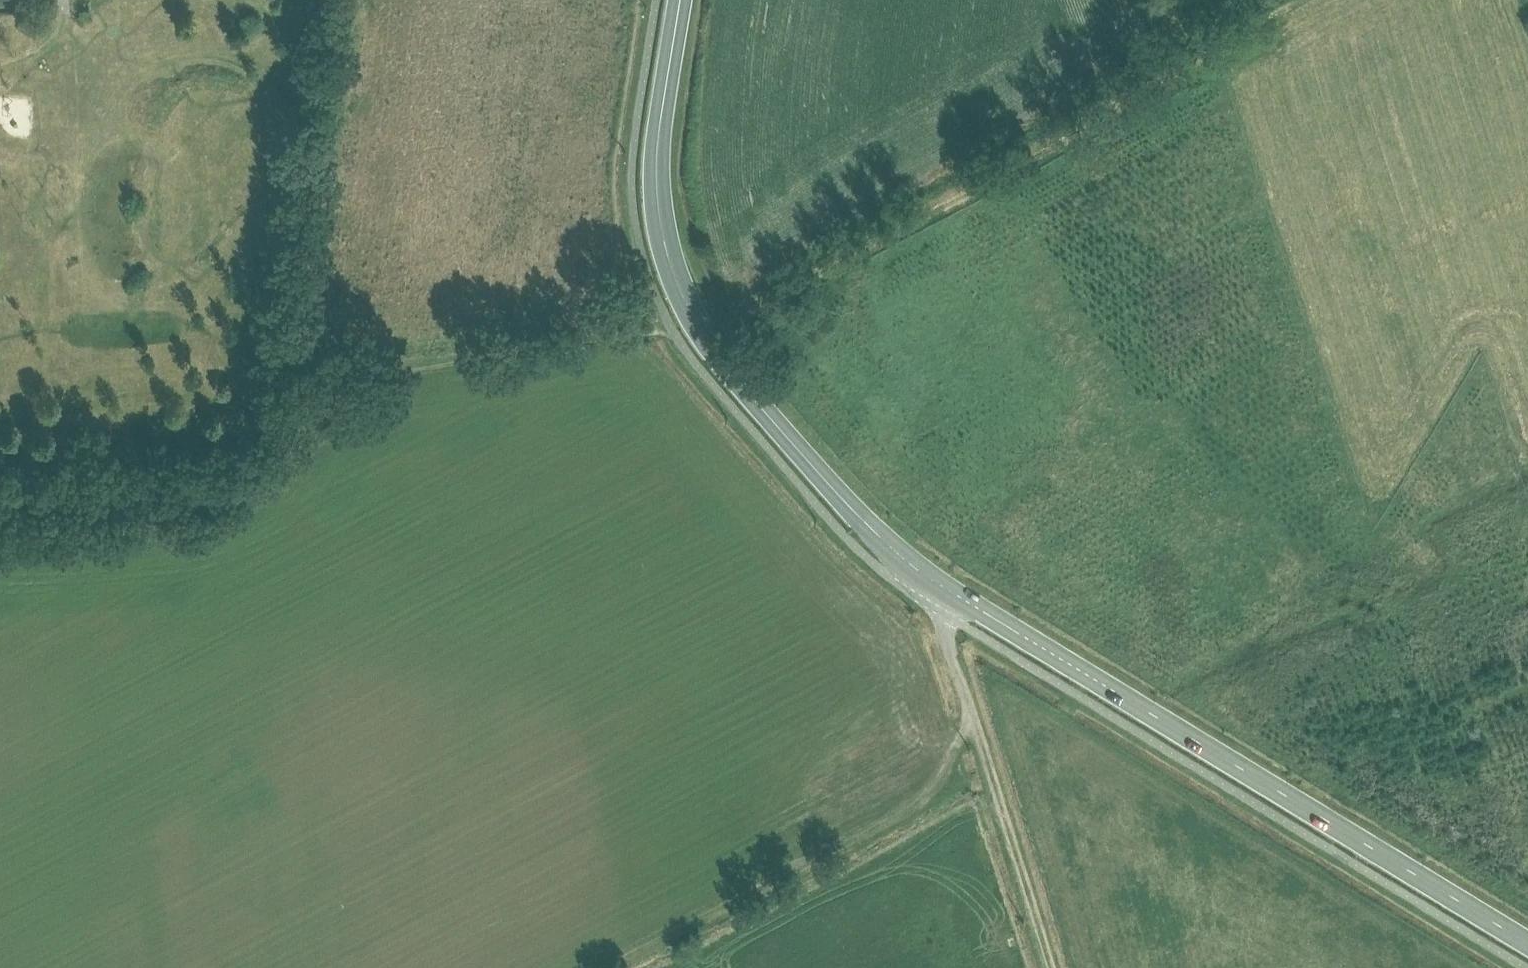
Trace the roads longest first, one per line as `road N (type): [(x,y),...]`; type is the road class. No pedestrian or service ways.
road 1 (tertiary): [(680,0),(657,181),(677,284),(724,367),(867,529),(944,590),(1527,947)]
road 2 (track): [(944,590),(945,635),(1049,967)]

